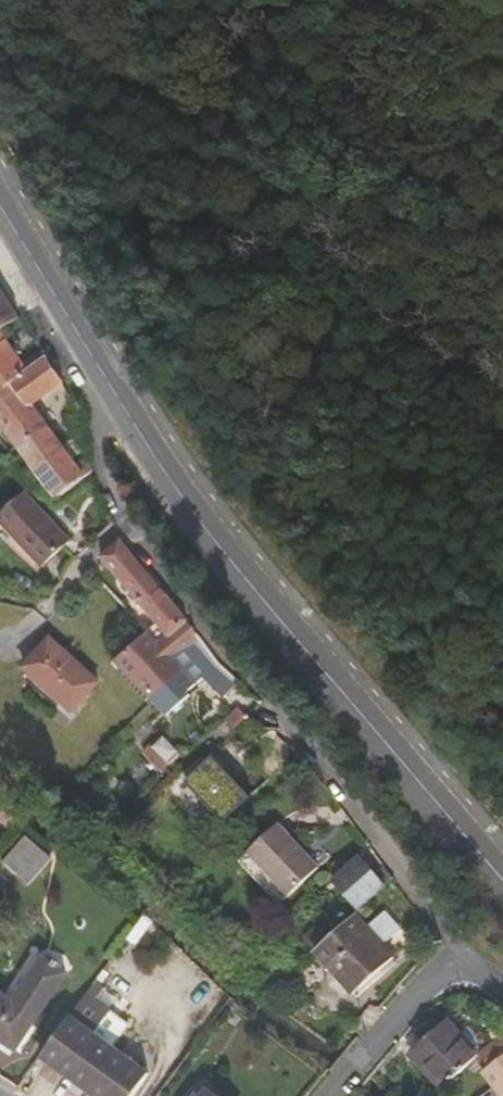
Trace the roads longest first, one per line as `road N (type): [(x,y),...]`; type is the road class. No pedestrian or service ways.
road 1 (residential): [(461,951),(310,745),(126,524),(105,481),(96,426),(115,390)]
road 2 (secondary): [(115,390),(176,490),(502,880)]
road 3 (secondary): [(0,204),(115,390)]
road 4 (residential): [(461,951),(332,1095)]

